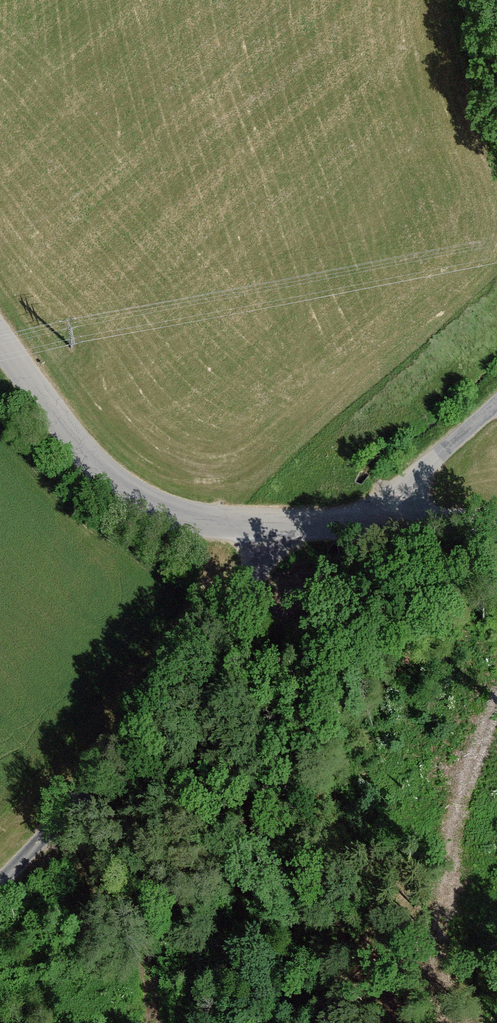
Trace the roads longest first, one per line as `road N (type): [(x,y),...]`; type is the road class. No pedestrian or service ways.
road 1 (unclassified): [(343,526),(218,523),(148,504),(90,459),(0,342)]
road 2 (unclassified): [(343,526),(496,401)]
road 3 (unclassified): [(496,521),(343,526)]

